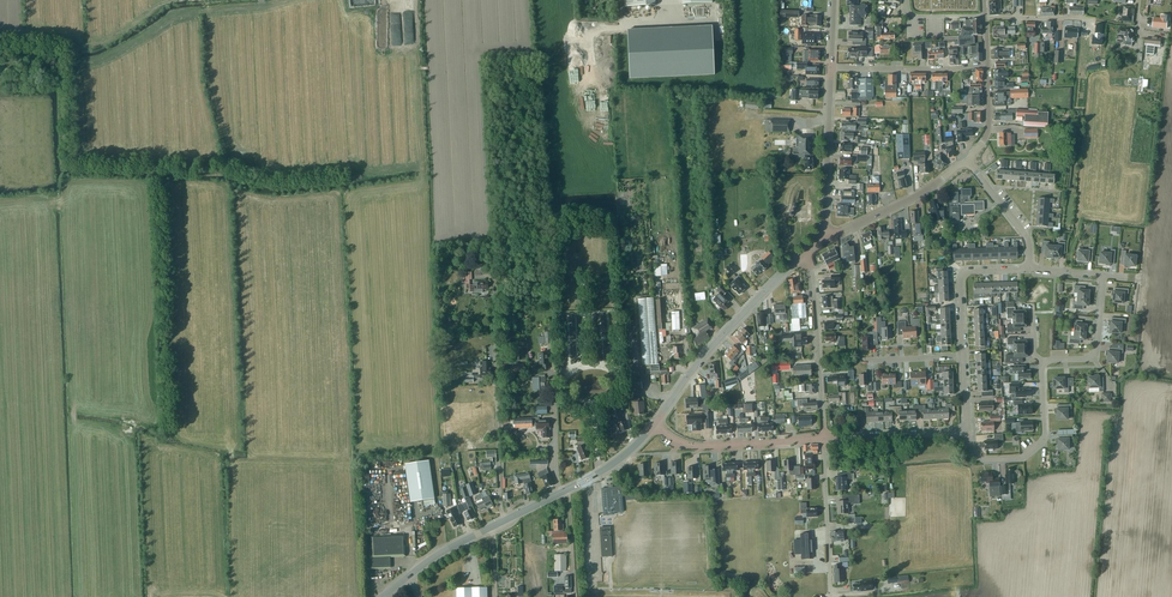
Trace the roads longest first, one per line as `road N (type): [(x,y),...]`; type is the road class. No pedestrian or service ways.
road 1 (tertiary): [(654,423),(726,330),(800,257)]
road 2 (unclassified): [(824,440),(814,280),(800,257)]
road 3 (residential): [(654,423),(692,445),(824,440)]
road 4 (residential): [(966,433),(983,460),(1023,459),(1042,442),(1045,364)]
road 5 (track): [(31,32),(67,34),(93,47),(158,6),(189,0)]
road 6 (tertiary): [(823,230),(830,68)]
road 7 (residential): [(823,230),(842,231),(967,162)]
road 8 (residential): [(830,68),(988,65)]
road 9 (unclassified): [(829,593),(824,440)]
road 10 (residential): [(963,357),(961,275),(1028,265)]
road 11 (residential): [(824,440),(966,433)]
road 12 (residential): [(1045,364),(1095,353),(1103,276)]
road 13 (tertiary): [(383,596),(491,527)]
road 14 (residential): [(1028,265),(1028,239),(967,162)]

